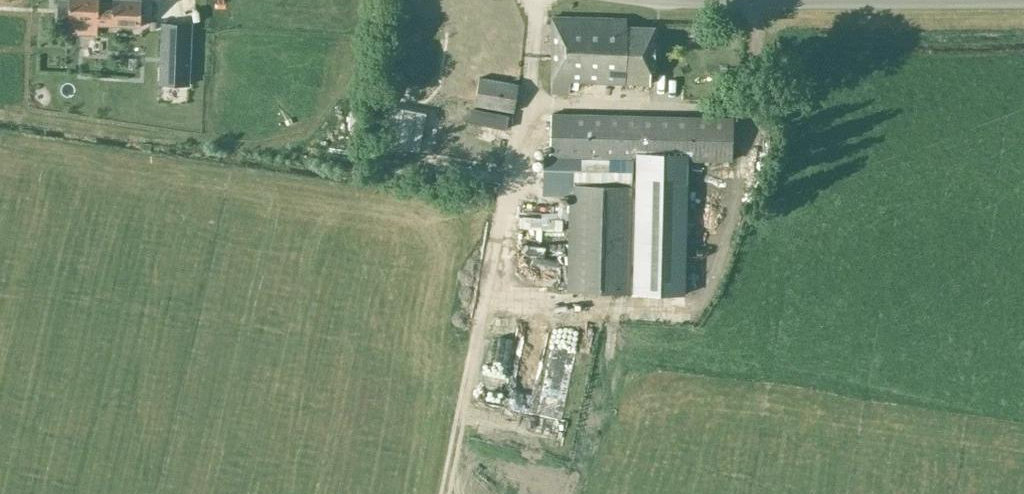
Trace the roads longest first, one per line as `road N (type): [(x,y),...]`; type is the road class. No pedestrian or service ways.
road 1 (unclassified): [(631,0),(1023,4)]

